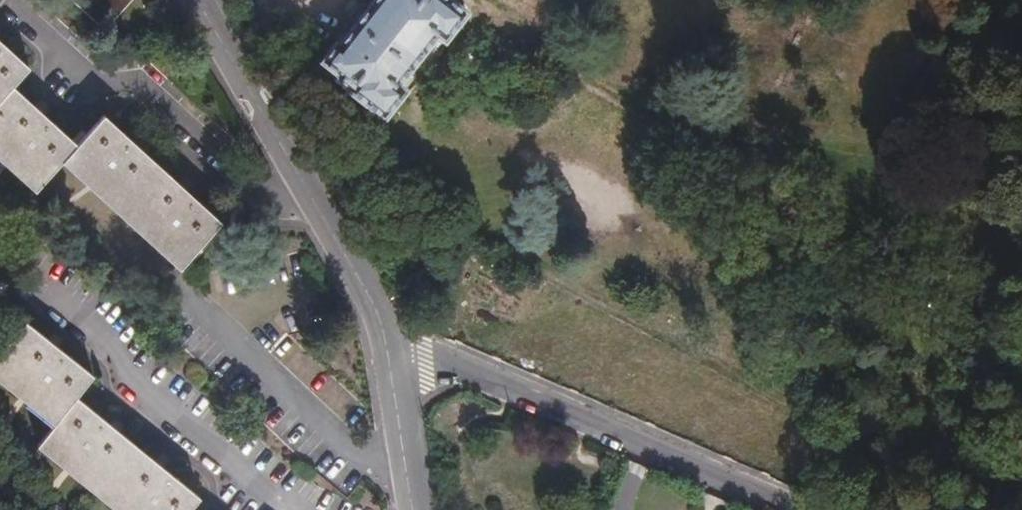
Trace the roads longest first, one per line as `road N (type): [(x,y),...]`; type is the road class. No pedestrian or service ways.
road 1 (track): [(381,132),(507,235),(794,395),(1021,480)]
road 2 (track): [(1021,433),(991,368),(881,252),(765,164),(488,3)]
road 3 (residential): [(801,509),(467,366),(388,368)]
road 4 (tertiary): [(388,368),(383,328),(197,0)]
road 5 (tertiary): [(415,509),(388,368)]

